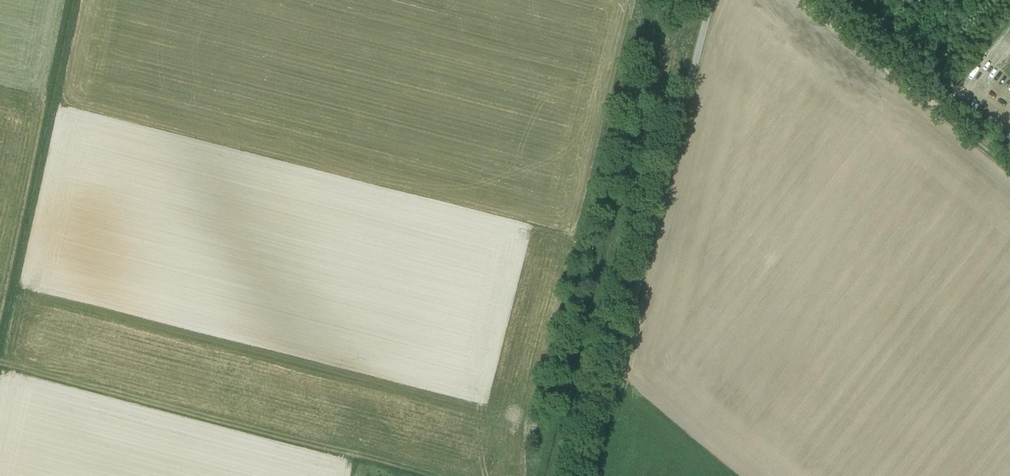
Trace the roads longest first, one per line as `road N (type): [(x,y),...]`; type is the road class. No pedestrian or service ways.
road 1 (unclassified): [(586,475),(710,0)]
road 2 (track): [(431,475),(0,365)]

